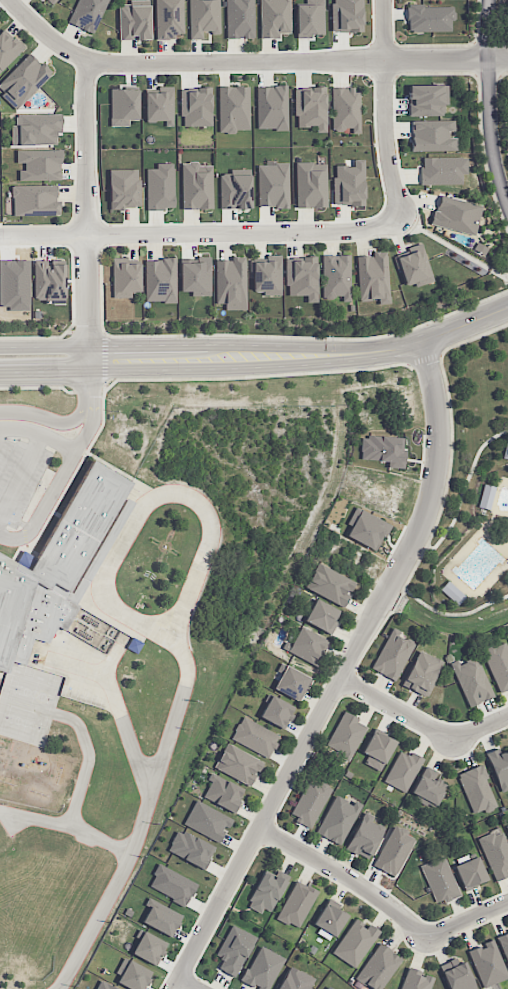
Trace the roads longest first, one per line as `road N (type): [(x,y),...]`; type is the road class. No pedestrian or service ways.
road 1 (residential): [(420,342),(439,438),(419,534),(173,988)]
road 2 (residential): [(10,0),(60,44),(91,58),(488,60)]
road 3 (residential): [(0,235),(400,228)]
road 4 (residential): [(0,372),(235,369),(373,352)]
road 5 (residential): [(373,352),(0,347)]
road 6 (residential): [(91,58),(84,99),(88,345)]
road 7 (residential): [(383,0),(386,136),(400,228)]
road 8 (residential): [(490,0),(490,130),(507,205)]
road 9 (residential): [(258,829),(369,889),(426,936)]
road 10 (residential): [(339,680),(453,739),(507,715)]
road 11 (residential): [(373,352),(507,306)]

